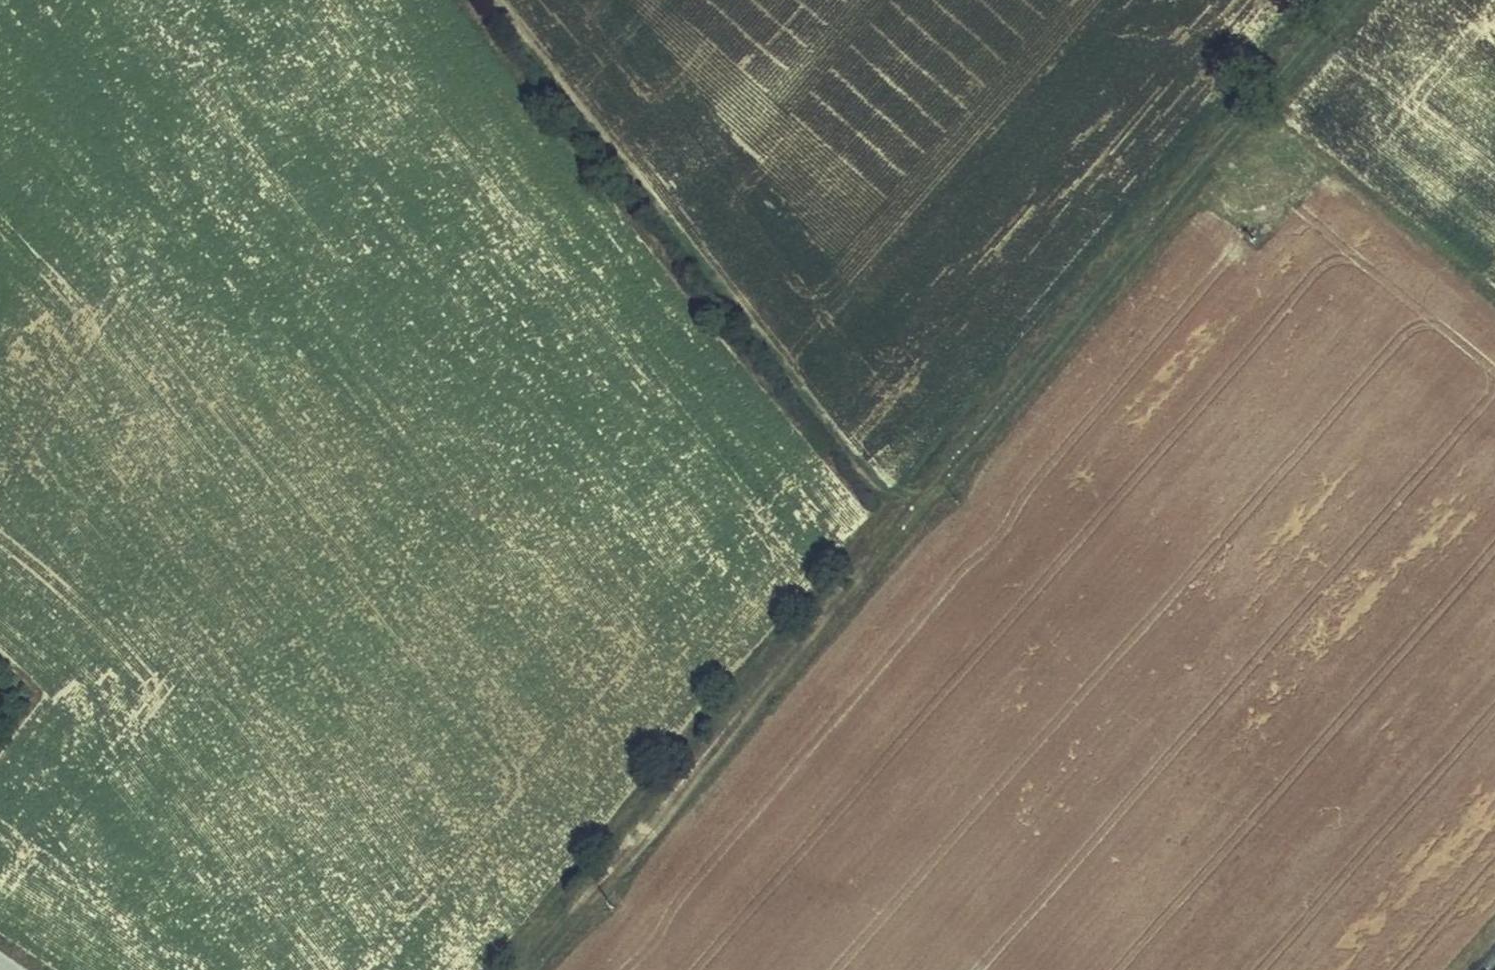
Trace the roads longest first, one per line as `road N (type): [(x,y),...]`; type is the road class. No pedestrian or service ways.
road 1 (track): [(1370,0),(524,969)]

